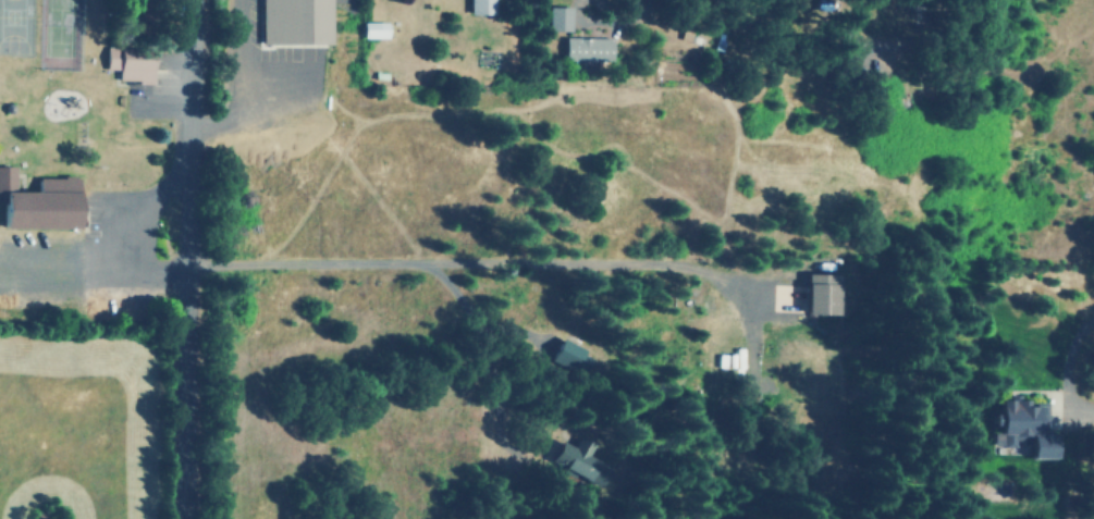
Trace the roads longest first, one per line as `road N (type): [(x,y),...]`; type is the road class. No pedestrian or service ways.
road 1 (residential): [(199,518),(198,0)]
road 2 (residential): [(199,256),(683,260)]

